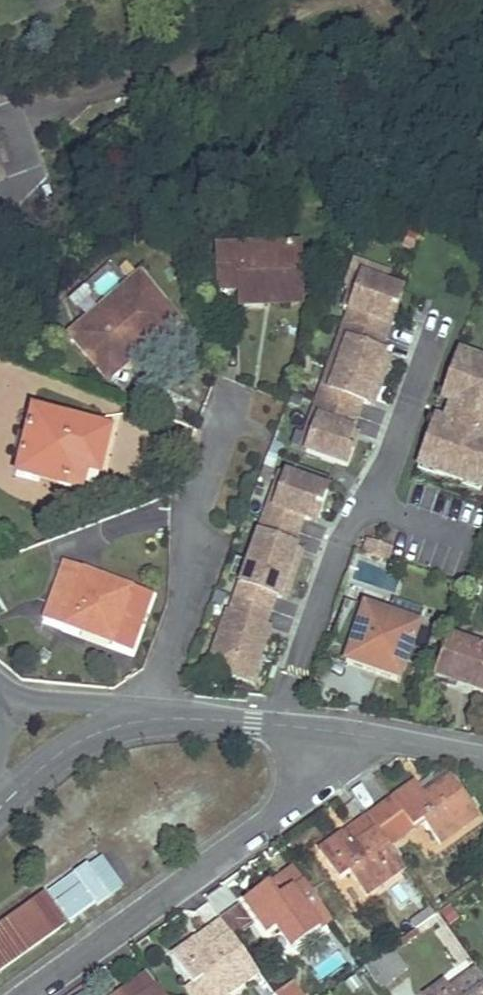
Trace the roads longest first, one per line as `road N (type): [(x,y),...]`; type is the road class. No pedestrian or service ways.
road 1 (residential): [(30,994),(278,812),(315,773),(326,731)]
road 2 (residential): [(229,410),(152,719)]
road 3 (residential): [(0,808),(86,738),(152,719)]
road 4 (residential): [(152,719),(326,731)]
road 5 (residential): [(326,731),(482,757)]
road 6 (residential): [(0,688),(152,719)]

